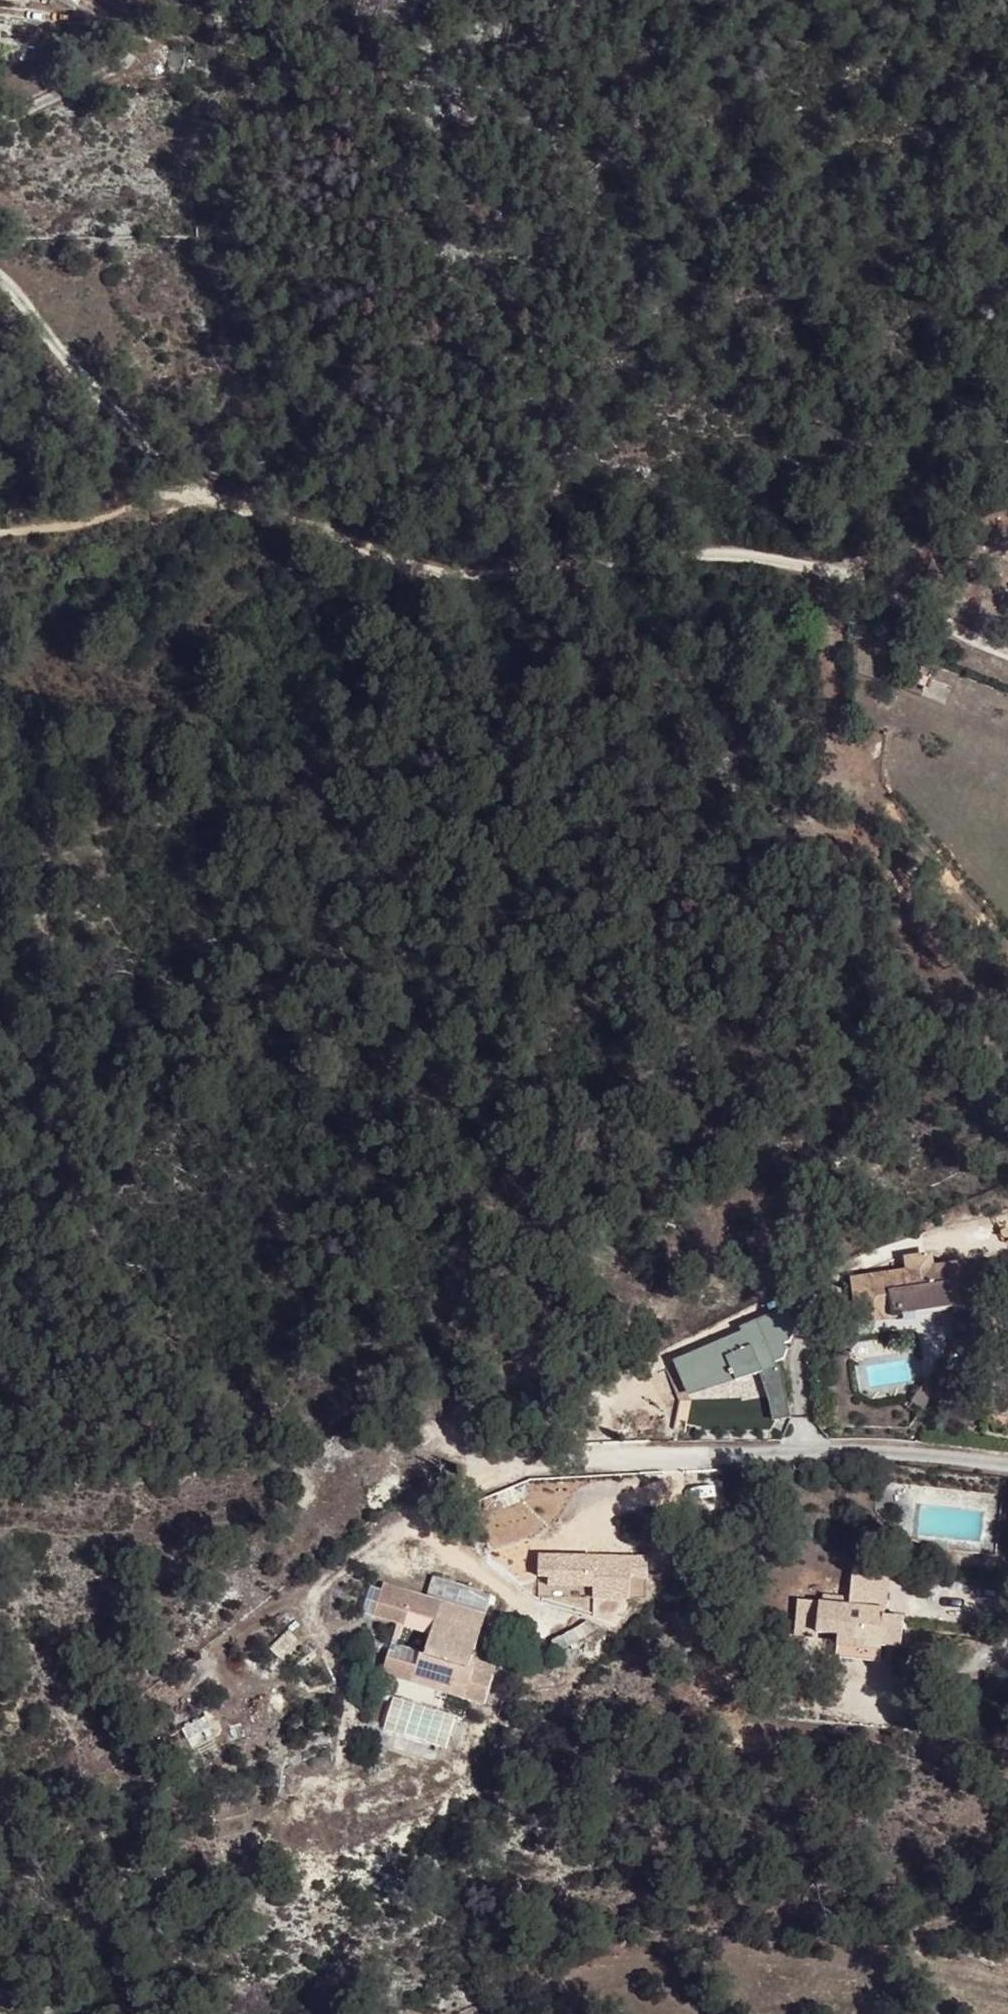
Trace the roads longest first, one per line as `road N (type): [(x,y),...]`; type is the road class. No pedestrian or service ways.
road 1 (track): [(1007,652),(828,564),(666,552),(525,574),(411,569),(215,501),(0,531)]
road 2 (unclassified): [(458,1493),(527,1465),(571,1461),(875,1452),(1007,1466)]
road 3 (track): [(0,1356),(58,1406),(94,1421),(150,1425),(285,1399),(367,1408),(466,1452),(491,1478)]
road 4 (track): [(0,271),(41,331),(215,501)]

